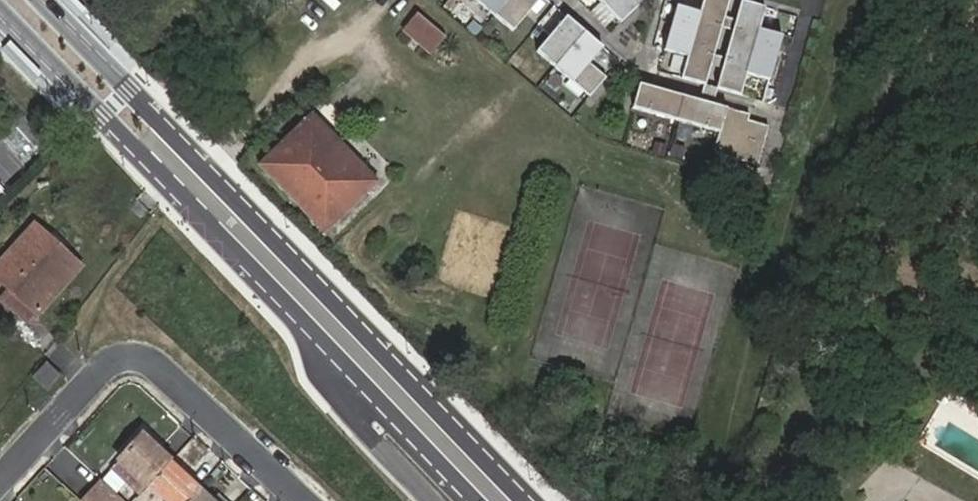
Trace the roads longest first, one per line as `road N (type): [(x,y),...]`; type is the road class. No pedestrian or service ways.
road 1 (secondary): [(509,500),(337,338),(126,100),(18,0)]
road 2 (residential): [(0,489),(142,348),(302,500)]

